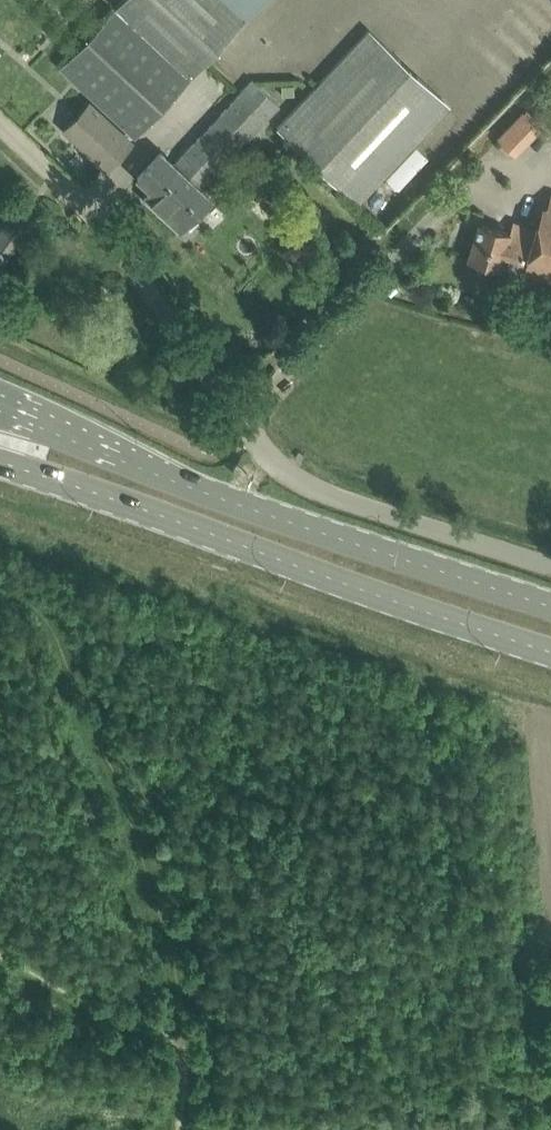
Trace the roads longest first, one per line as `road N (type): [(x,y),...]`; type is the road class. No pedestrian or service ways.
road 1 (unclassified): [(550,565),(299,484),(275,465),(75,194),(0,121)]
road 2 (secondary): [(550,605),(201,490),(0,410)]
road 3 (secondary): [(0,465),(550,653)]

